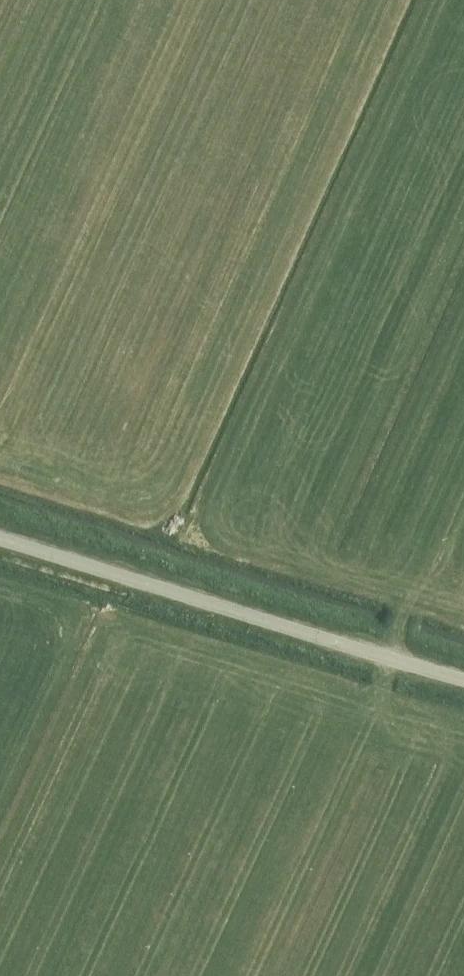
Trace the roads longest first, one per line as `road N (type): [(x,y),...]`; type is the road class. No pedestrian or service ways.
road 1 (unclassified): [(0,540),(463,677)]

